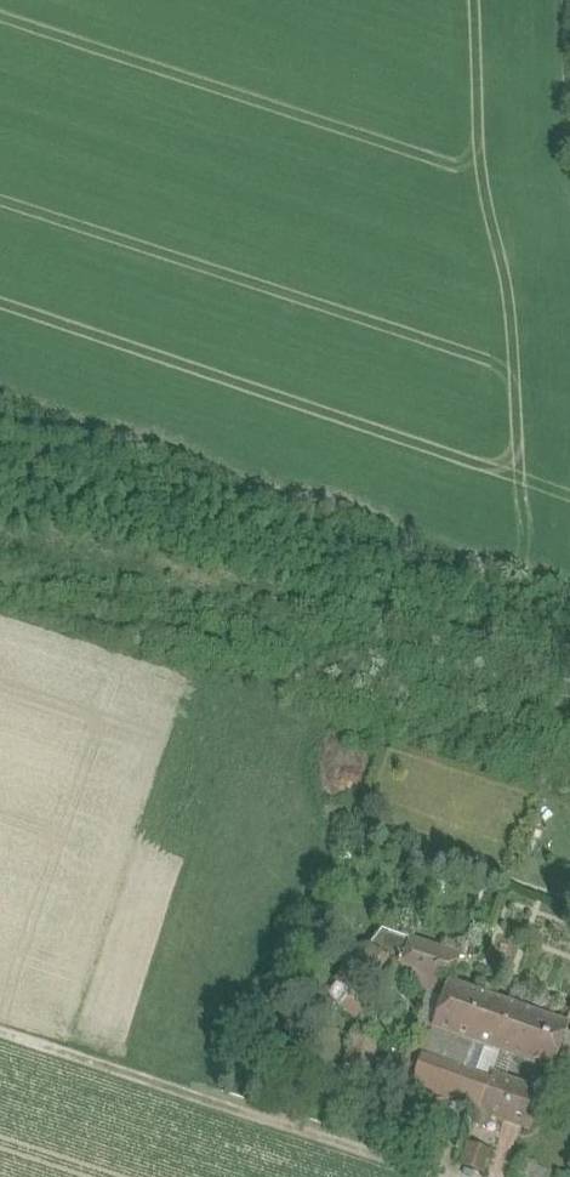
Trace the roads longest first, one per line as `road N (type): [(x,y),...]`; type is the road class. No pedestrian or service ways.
road 1 (track): [(0,1033),(438,1176)]

